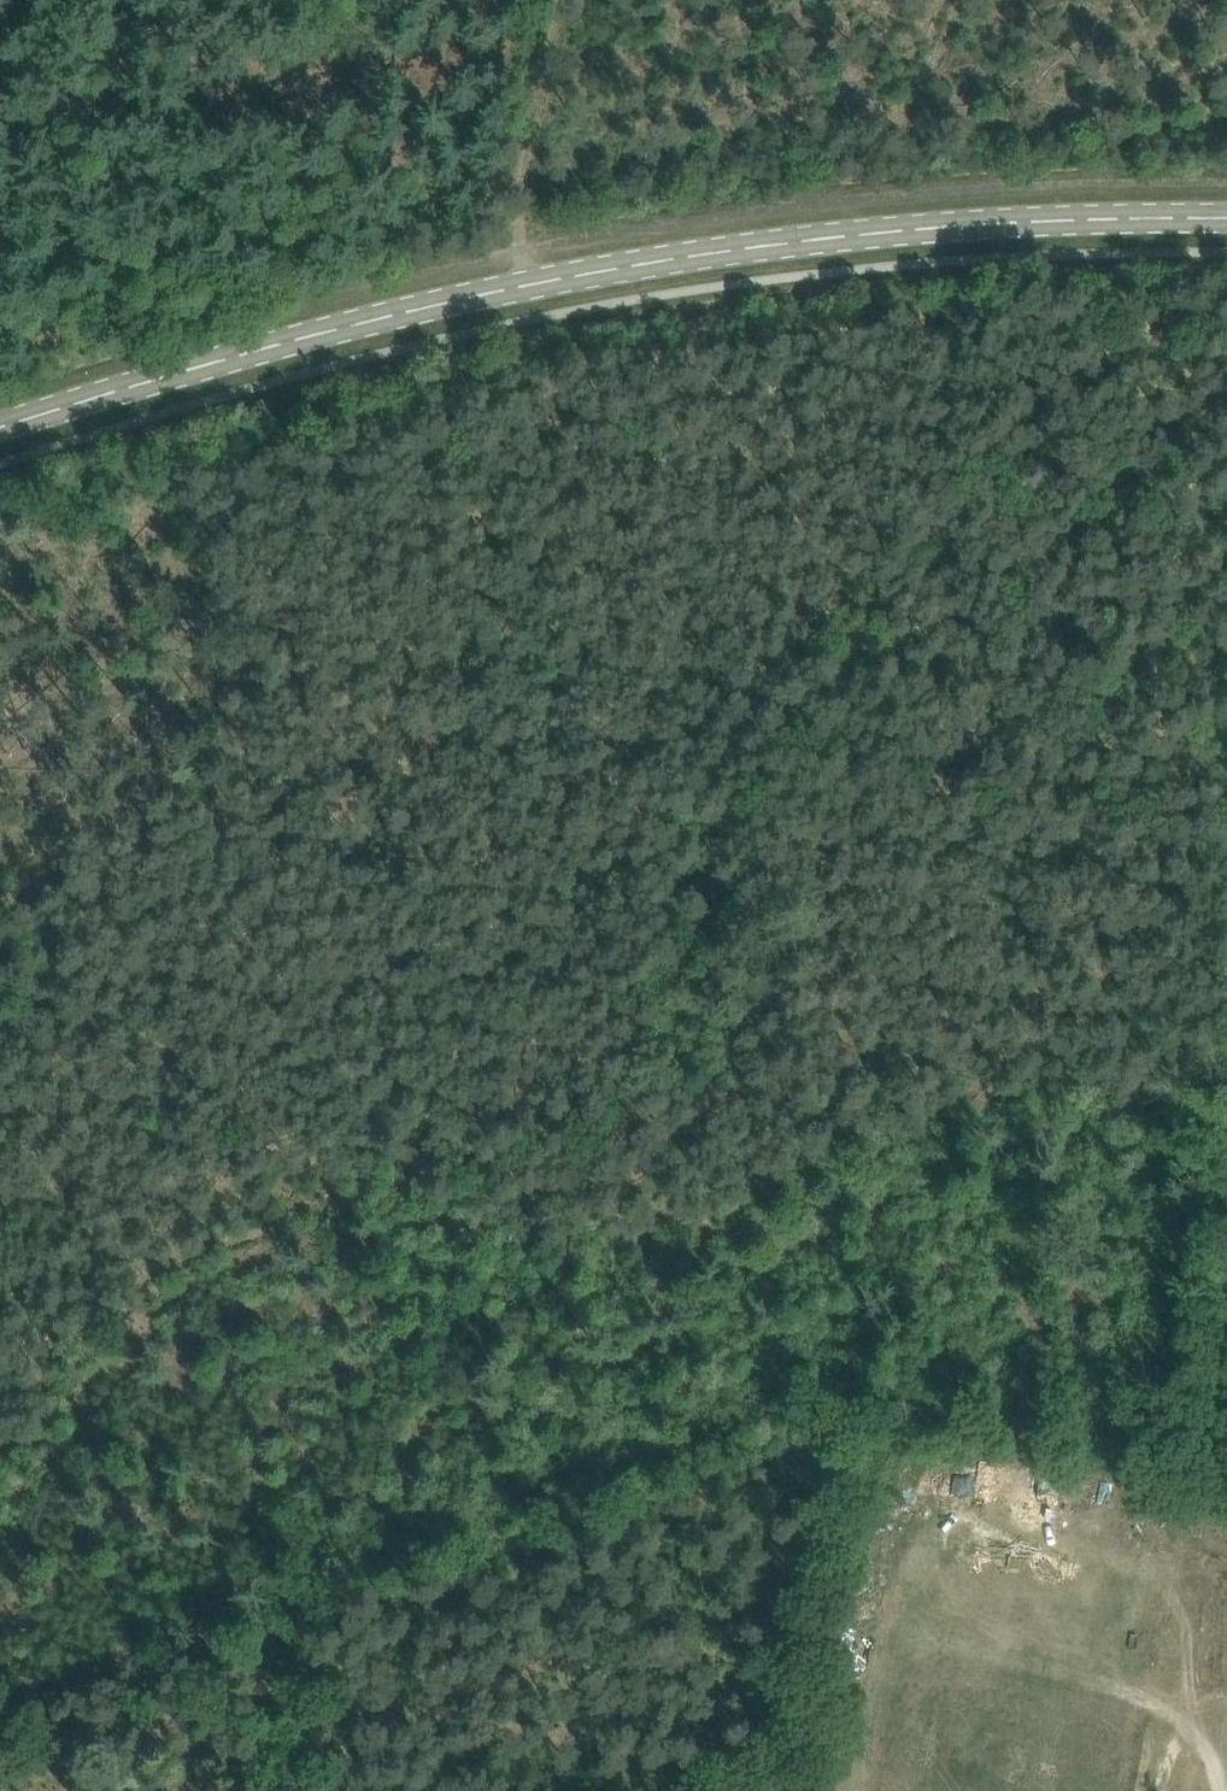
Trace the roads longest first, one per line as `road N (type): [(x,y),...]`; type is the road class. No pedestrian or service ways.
road 1 (secondary): [(0,431),(512,287),(705,253),(986,224),(1226,219)]
road 2 (track): [(560,0),(531,283)]
road 3 (track): [(266,1609),(257,1790)]

